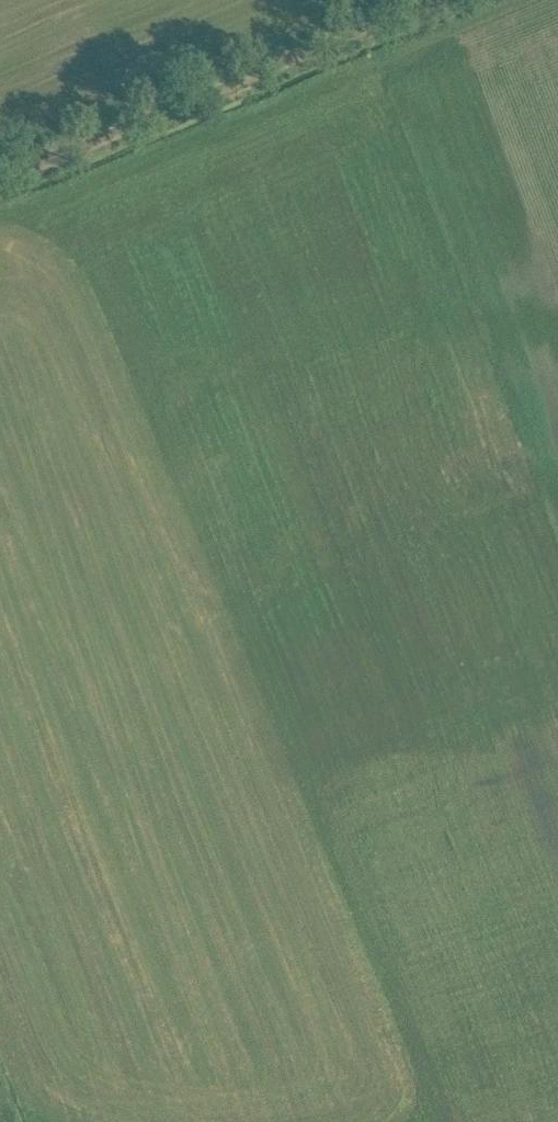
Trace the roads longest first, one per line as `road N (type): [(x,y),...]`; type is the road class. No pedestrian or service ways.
road 1 (track): [(430,0),(0,175)]

